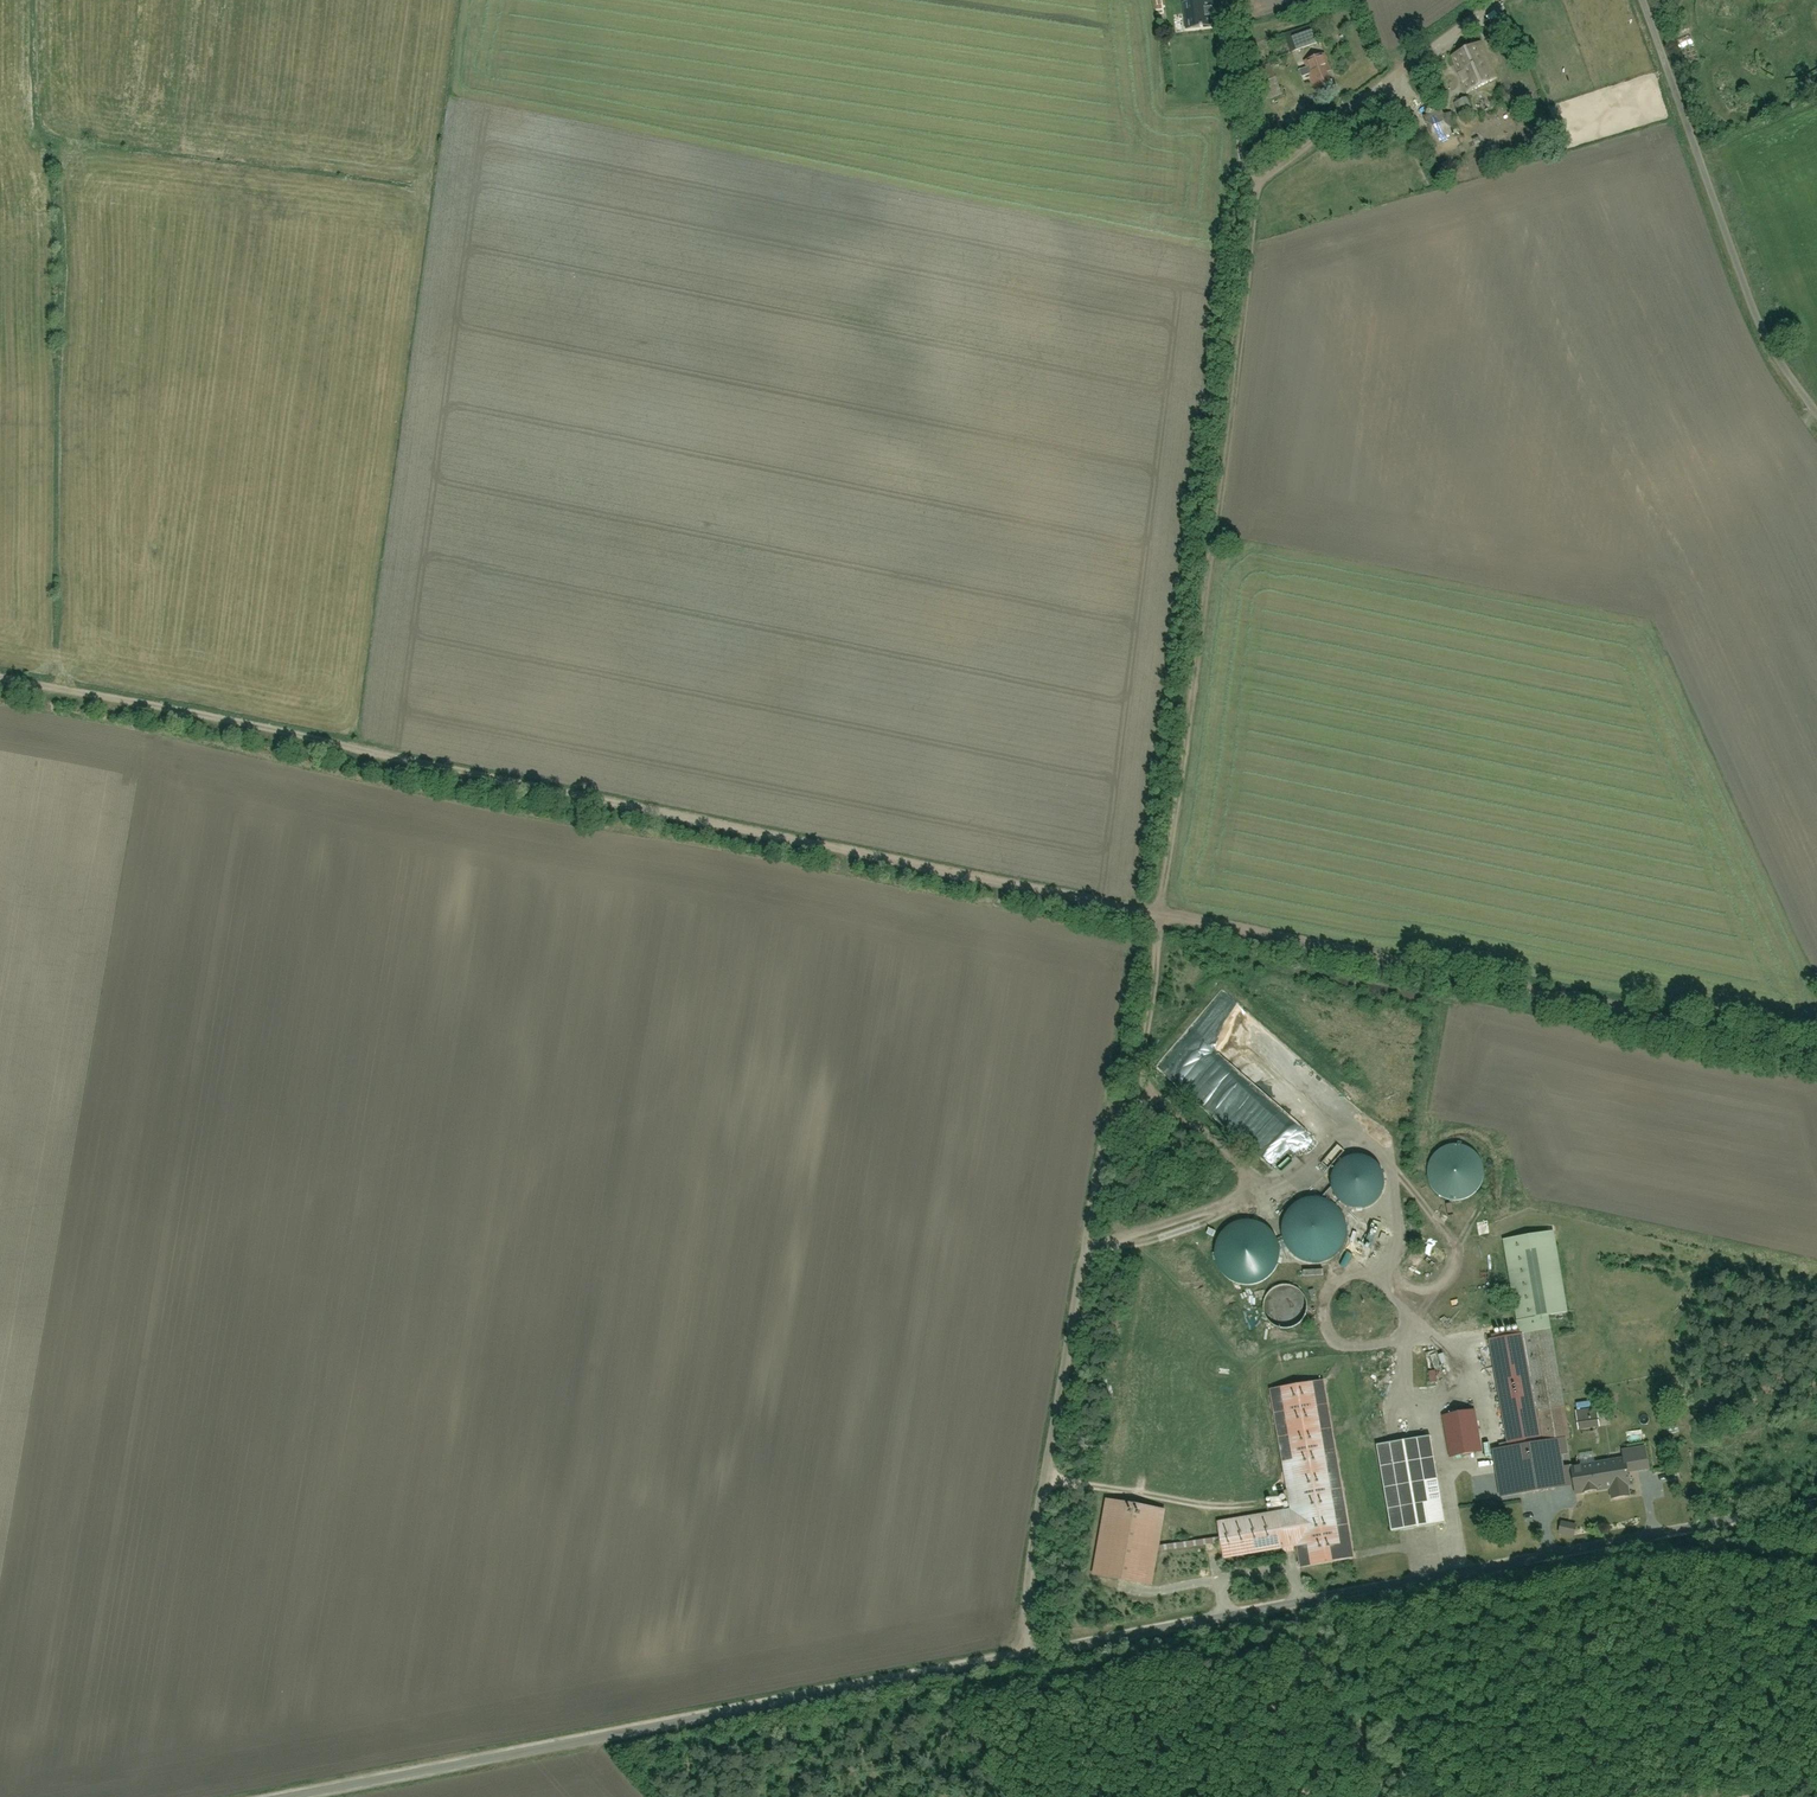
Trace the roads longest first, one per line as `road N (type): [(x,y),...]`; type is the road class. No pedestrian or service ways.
road 1 (residential): [(308,1796),(1816,1503)]
road 2 (unclassified): [(1160,916),(0,679)]
road 3 (unclassified): [(1502,0),(1260,186),(1160,916)]
road 4 (unclassified): [(1816,1050),(1160,916)]
road 5 (unclassified): [(1816,416),(1765,336),(1644,0)]
road 6 (track): [(1297,1606),(1421,1796)]

